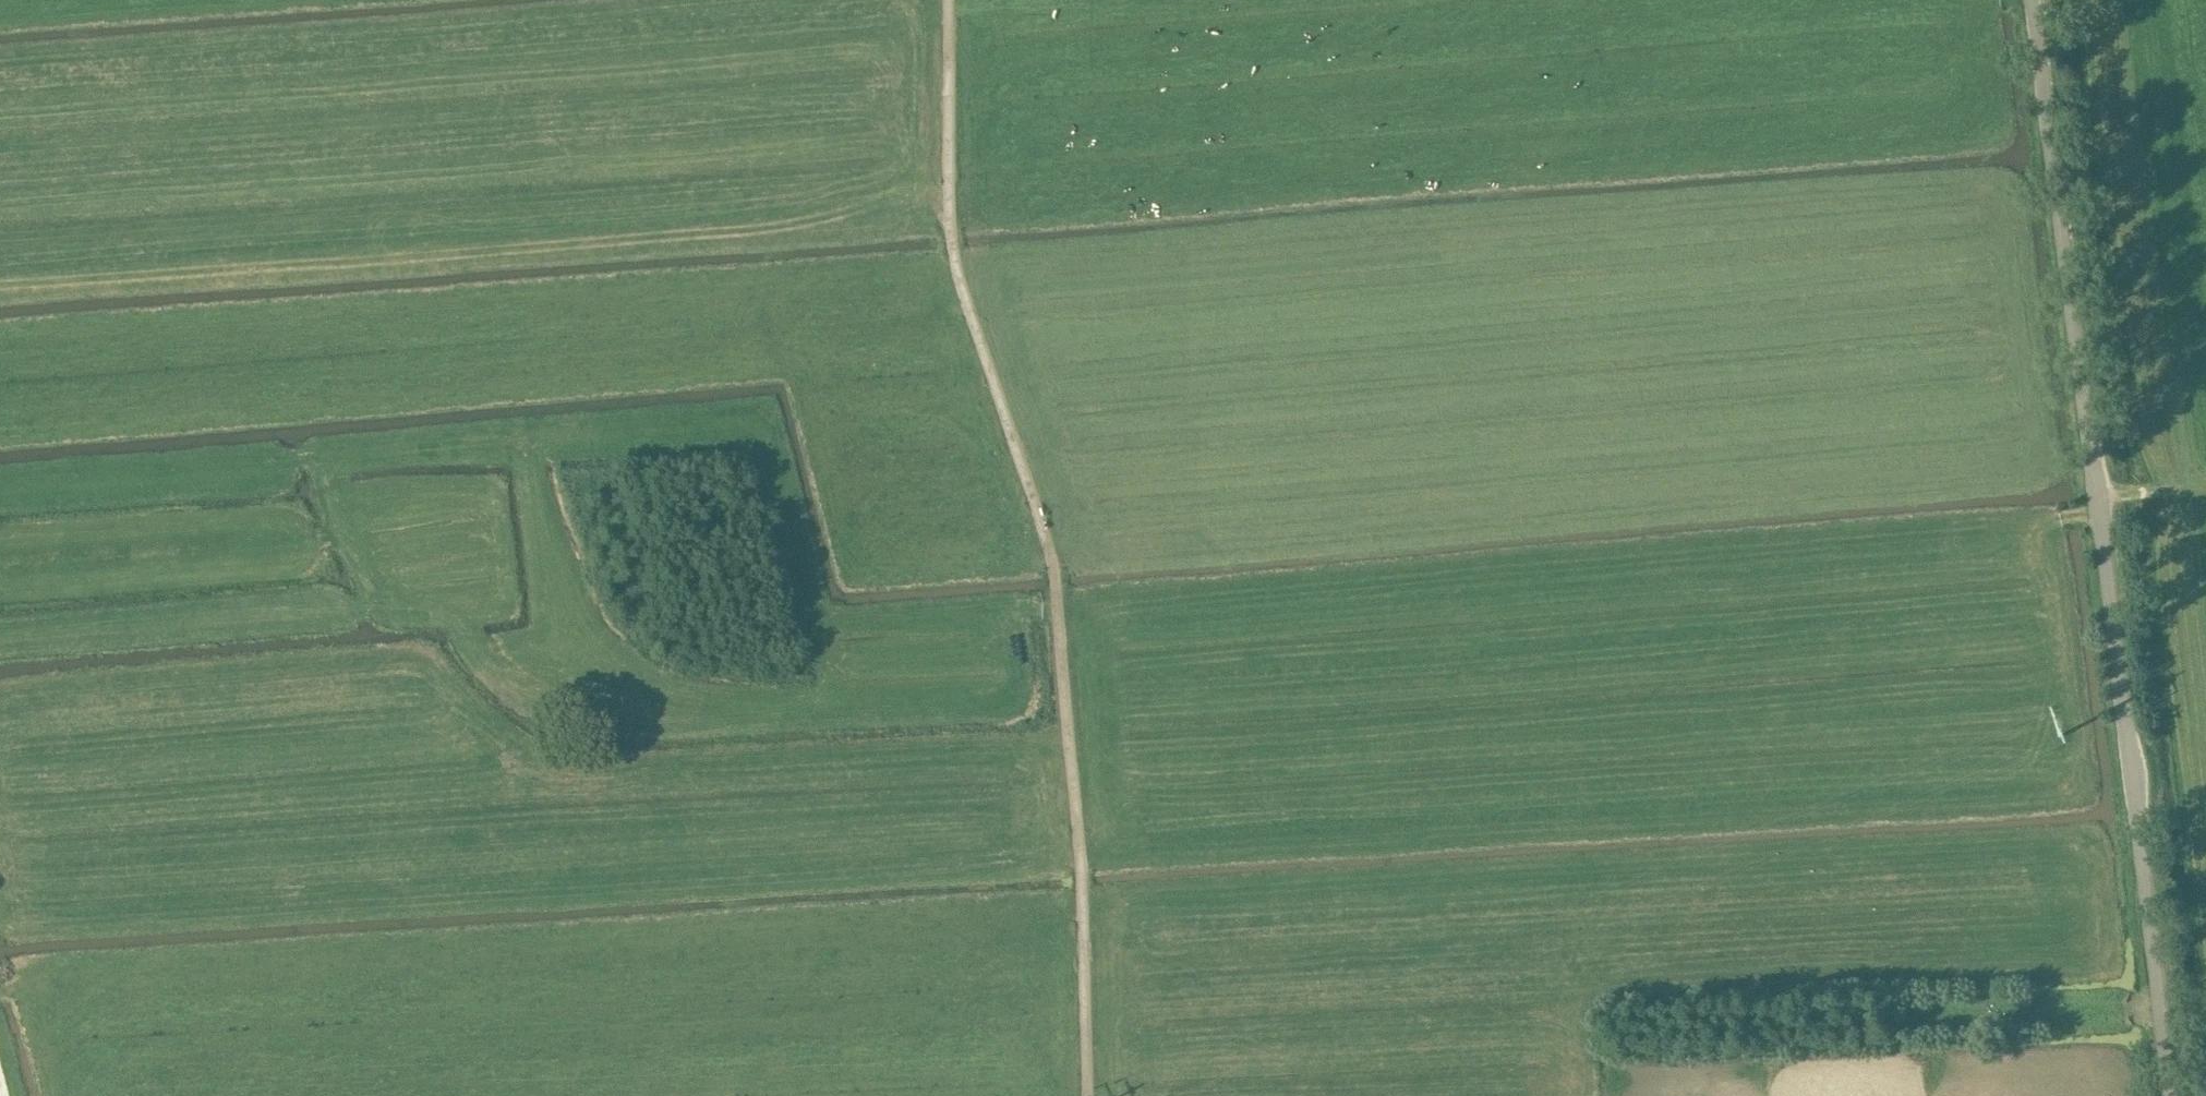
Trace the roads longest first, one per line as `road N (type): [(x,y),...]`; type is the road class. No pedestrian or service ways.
road 1 (unclassified): [(2170,1095),(2035,0)]

